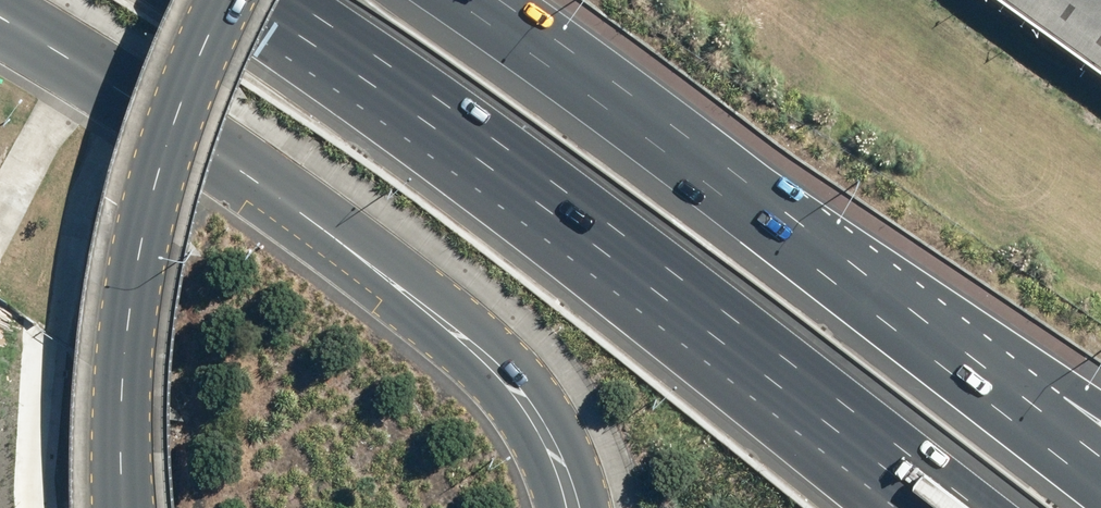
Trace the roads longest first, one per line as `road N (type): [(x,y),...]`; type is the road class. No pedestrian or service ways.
road 1 (tertiary): [(564,507),(559,472),(524,397),(483,347),(0,21)]
road 2 (motorway): [(656,158),(1100,504)]
road 3 (tertiary): [(234,0),(186,99),(141,244),(122,382),(125,507)]
road 4 (motorway): [(656,158),(1100,403)]
road 5 (motorway): [(978,507),(635,243)]
road 6 (motorway): [(635,243),(290,0)]
road 7 (motorway): [(896,507),(635,243)]
road 8 (motorway): [(442,0),(656,158)]

